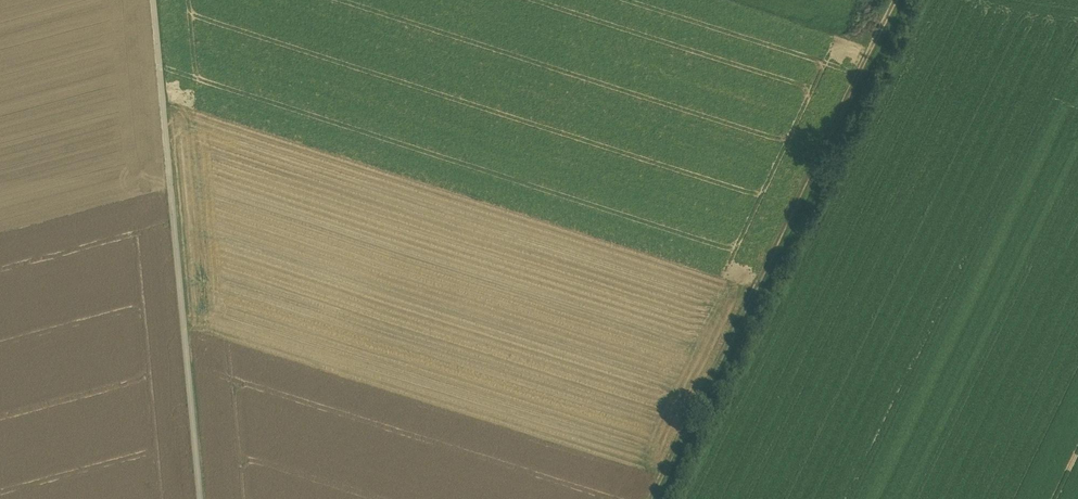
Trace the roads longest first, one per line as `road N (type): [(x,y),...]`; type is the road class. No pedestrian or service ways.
road 1 (track): [(648,498),(891,0)]
road 2 (track): [(151,0),(199,498)]

